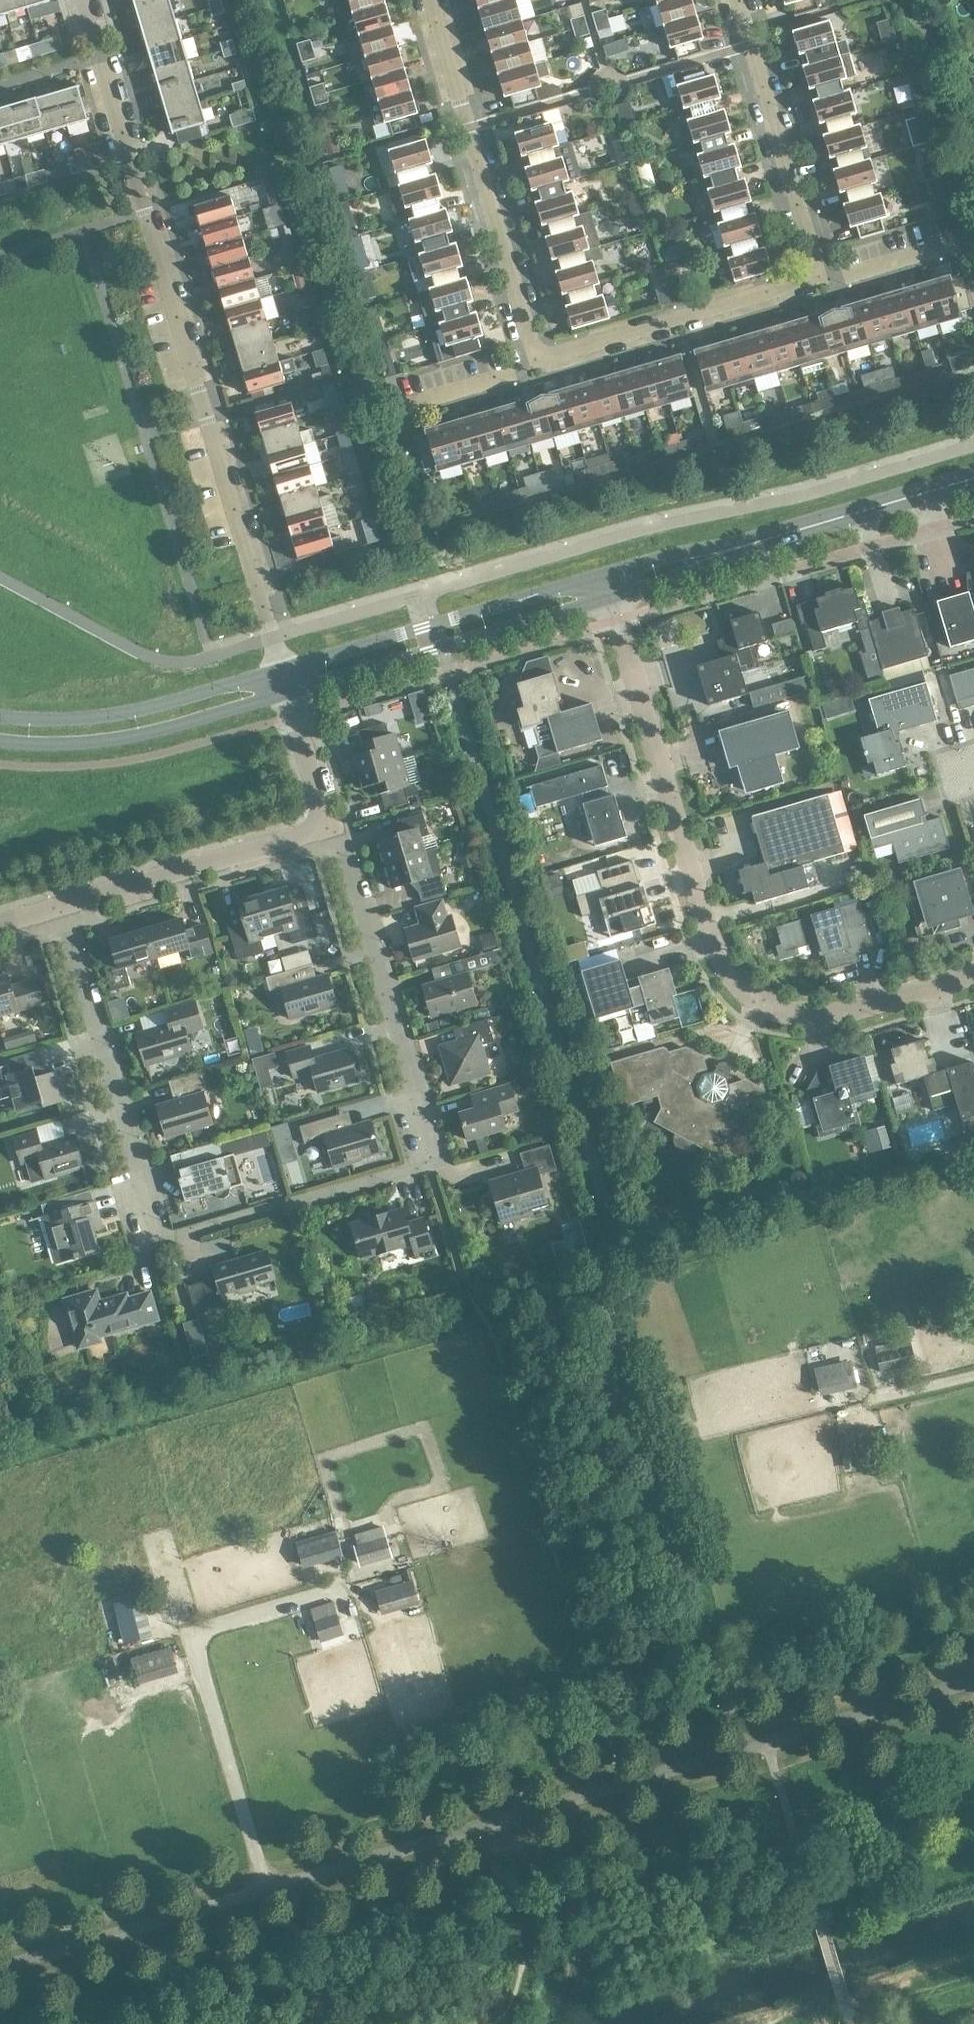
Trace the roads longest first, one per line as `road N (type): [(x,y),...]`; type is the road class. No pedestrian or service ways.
road 1 (unclassified): [(0,1972),(973,1686)]
road 2 (residential): [(341,831),(437,1153),(429,1174),(189,1241),(156,1227),(63,912)]
road 3 (residential): [(285,672),(84,0)]
road 4 (residential): [(973,975),(830,1016),(765,1009),(716,943),(613,600)]
road 5 (residential): [(444,0),(555,377)]
road 6 (tertiary): [(290,695),(613,600)]
road 7 (tertiary): [(607,577),(285,672)]
road 8 (residential): [(836,292),(738,0)]
road 9 (tertiary): [(0,744),(70,748),(150,738),(290,695)]
road 10 (residential): [(555,377),(836,292)]
road 11 (tertiary): [(285,672),(139,714),(72,722),(0,718)]
road 12 (residential): [(63,912),(341,831)]
road 13 (tertiary): [(742,547),(973,478)]
road 14 (residential): [(341,831),(290,695)]
road 15 (residential): [(836,292),(973,258)]
road 16 (tertiary): [(613,600),(742,547)]
road 17 (tertiary): [(742,547),(607,577)]
road 18 (residential): [(422,409),(555,377)]

